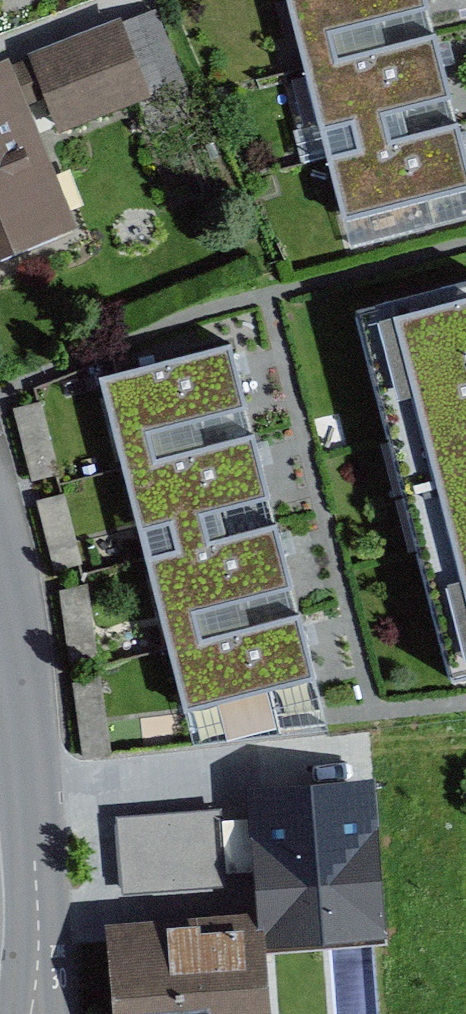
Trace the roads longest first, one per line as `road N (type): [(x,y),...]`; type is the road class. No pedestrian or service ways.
road 1 (unclassified): [(35,1013),(21,712),(0,577)]

